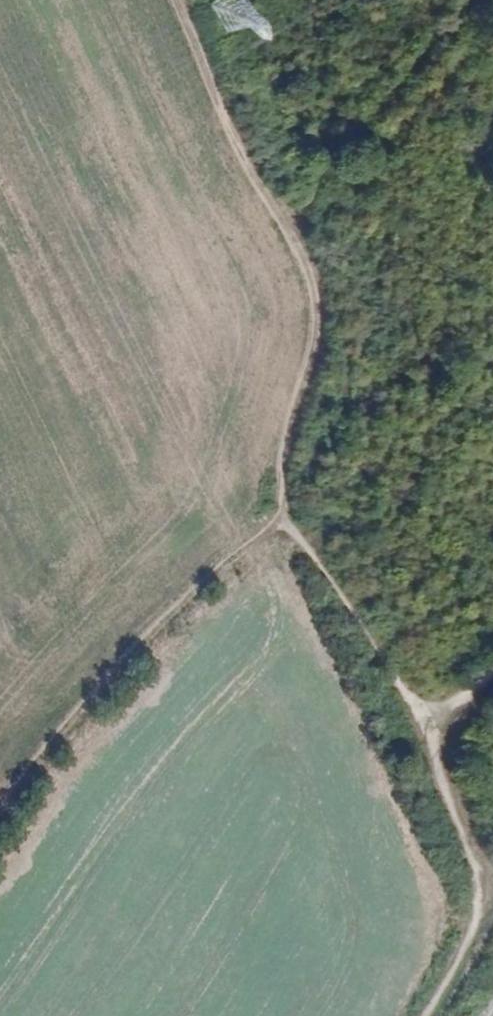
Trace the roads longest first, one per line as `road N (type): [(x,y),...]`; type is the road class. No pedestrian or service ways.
road 1 (track): [(186,0),(311,288),(311,351),(282,463),(280,518)]
road 2 (track): [(423,720),(478,886),(464,943),(418,1015)]
road 3 (track): [(280,518),(423,720)]

